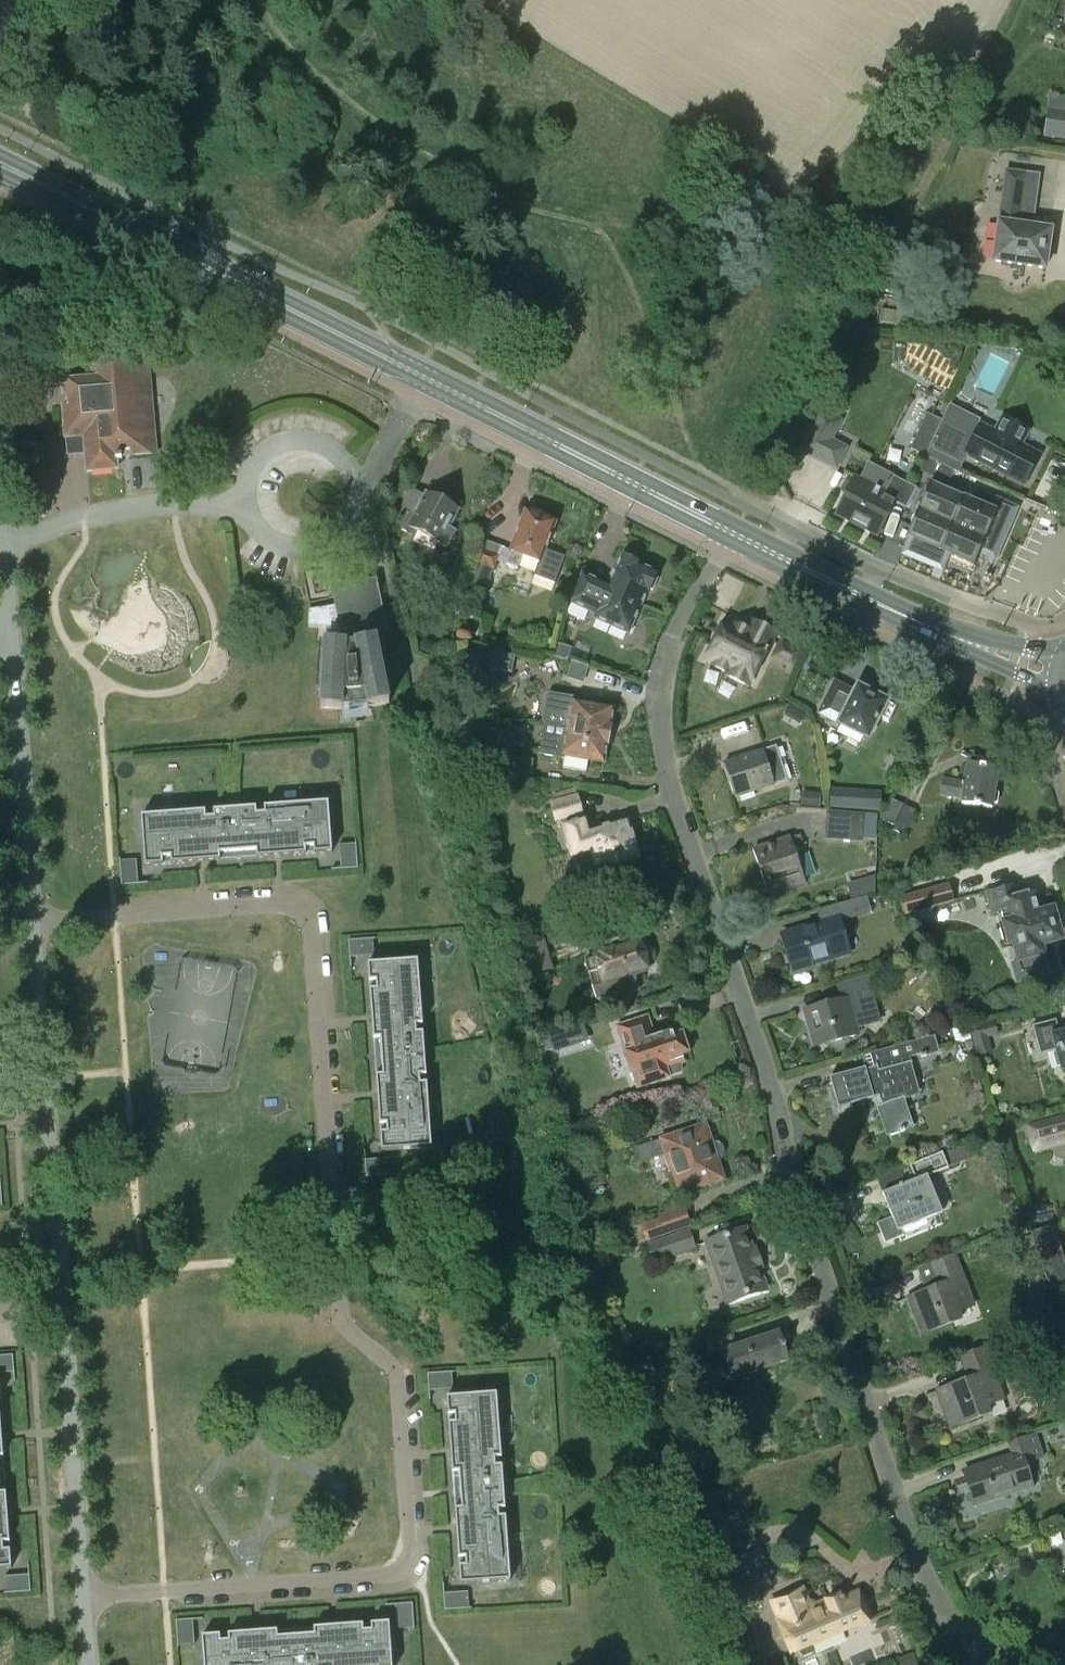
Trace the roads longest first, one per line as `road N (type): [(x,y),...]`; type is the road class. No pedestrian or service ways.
road 1 (residential): [(999,1660),(940,1613),(915,1563),(658,736),(660,661),(730,541)]
road 2 (unclassified): [(88,1664),(9,641)]
road 3 (primary): [(738,527),(0,155)]
road 4 (primary): [(0,174),(730,541)]
road 5 (primary): [(730,541),(1058,692)]
road 6 (primary): [(1064,652),(980,636),(907,610),(738,527)]
road 7 (residential): [(4,546),(147,507),(211,507),(249,494)]
road 8 (residential): [(353,503),(349,468),(306,439),(272,448),(249,494)]
road 9 (residential): [(249,494),(260,525),(289,543),(336,532),(353,503)]

